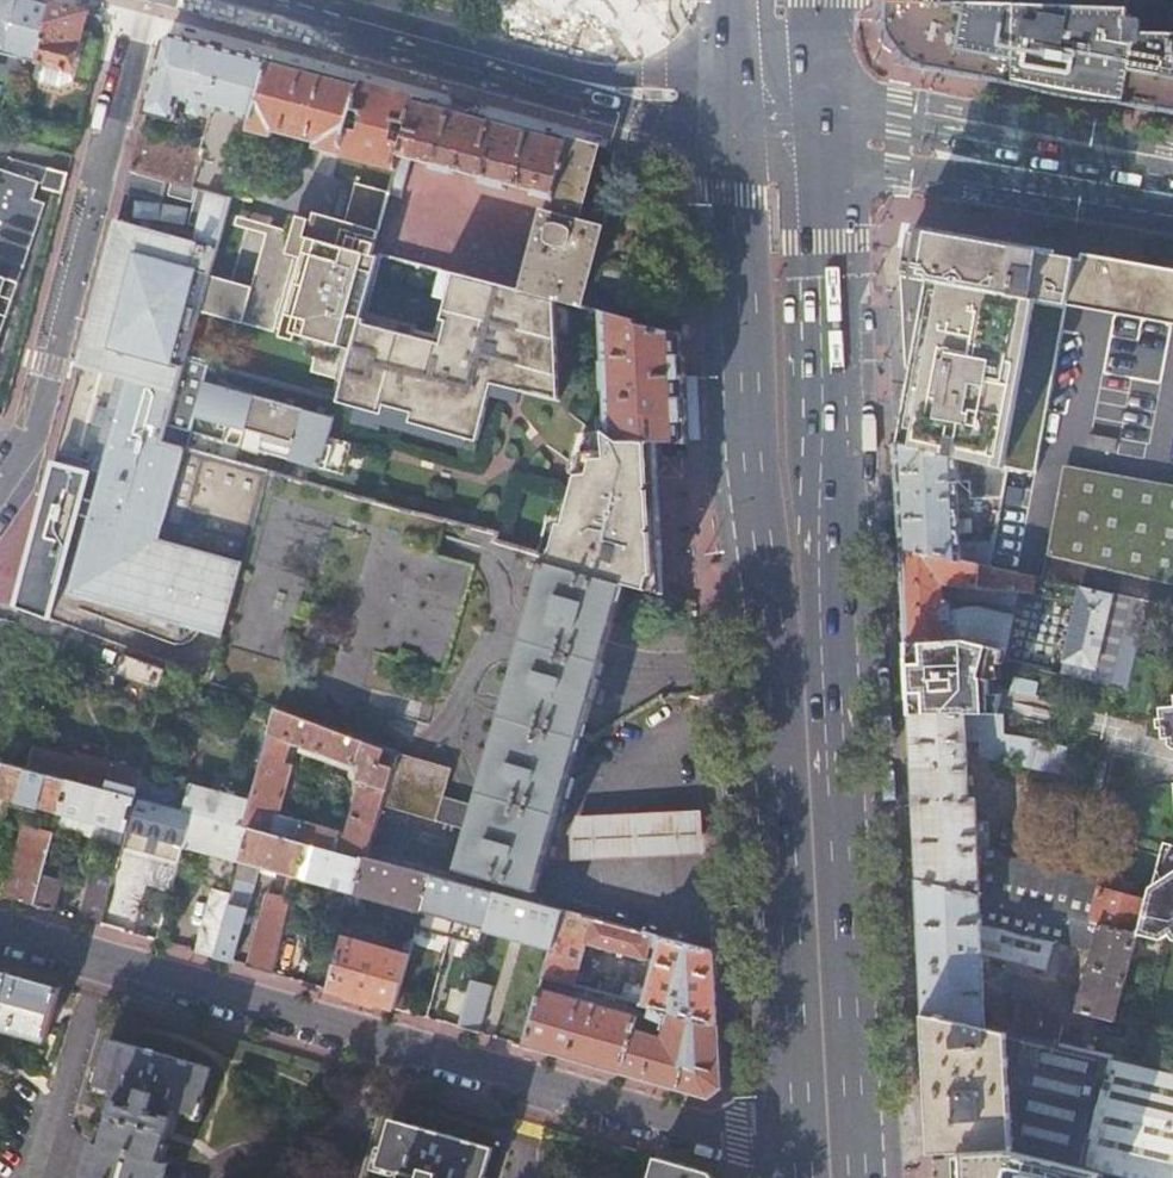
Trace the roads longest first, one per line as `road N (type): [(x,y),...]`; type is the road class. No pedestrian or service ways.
road 1 (primary): [(741,141),(807,1140)]
road 2 (residential): [(0,924),(741,1137),(807,1140)]
road 3 (primary): [(854,1177),(820,521)]
road 4 (residential): [(0,479),(34,428),(146,0)]
road 5 (secondary): [(820,521),(795,441),(782,153)]
road 6 (secondary): [(1172,170),(930,129),(815,96)]
road 7 (secondary): [(818,163),(1172,219)]
road 8 (primary): [(820,521),(818,163)]
road 9 (secondary): [(281,0),(532,69)]
road 10 (secondary): [(532,69),(741,141)]
road 11 (secondary): [(736,85),(532,69)]

